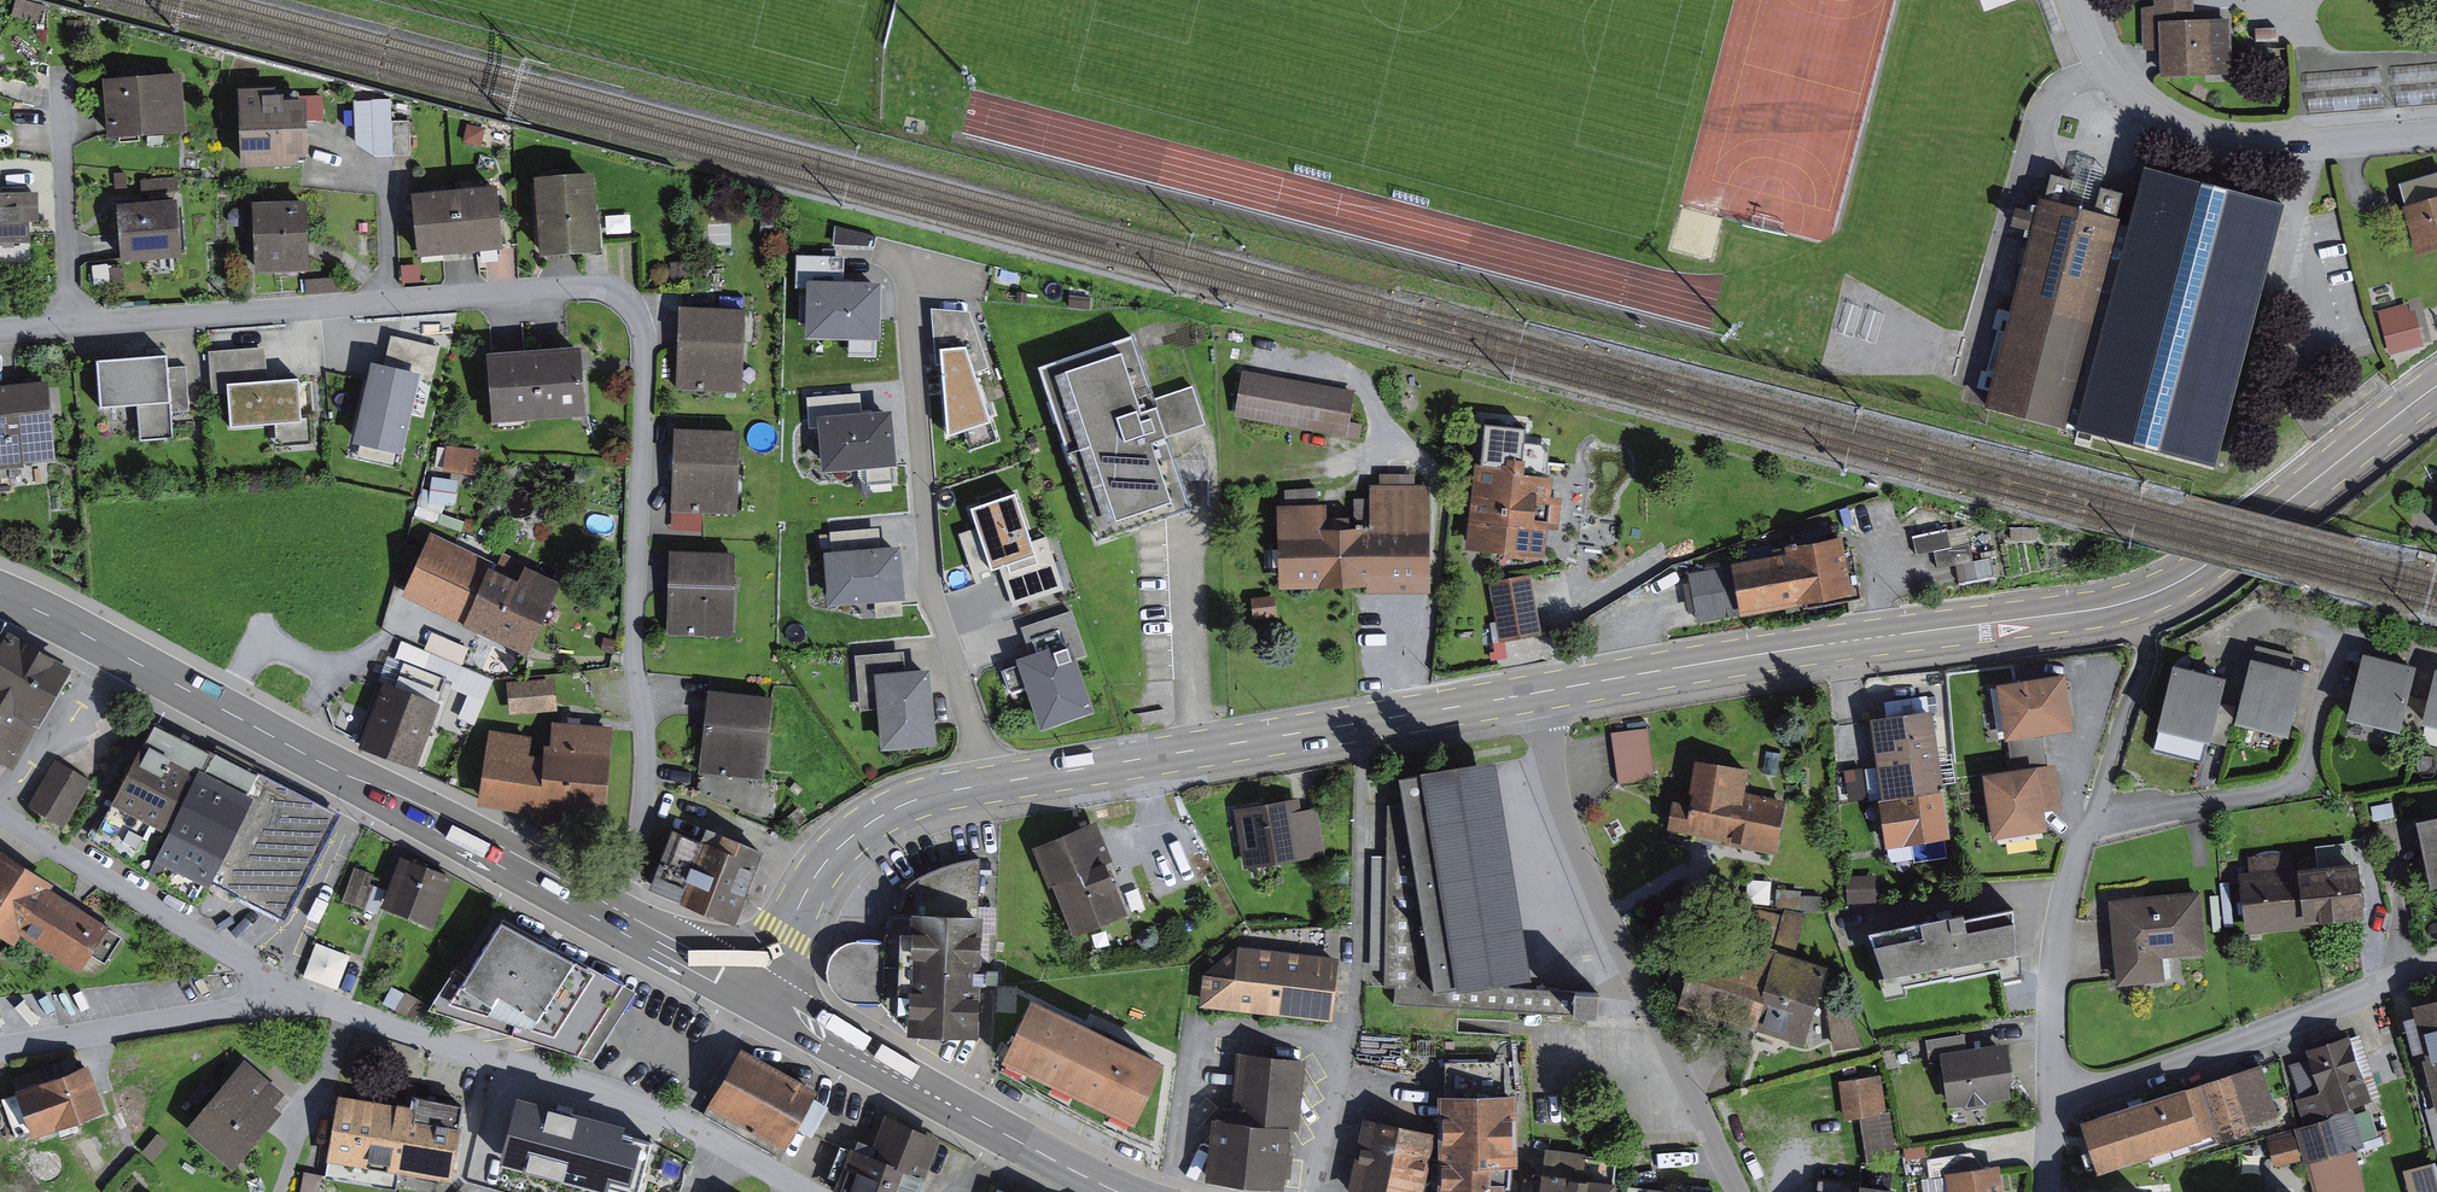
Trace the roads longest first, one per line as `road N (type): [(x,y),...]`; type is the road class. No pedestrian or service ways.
road 1 (residential): [(0,331),(599,288),(633,307),(642,350),(633,646),(648,765),(644,846),(615,908)]
road 2 (primary): [(2436,386),(2220,558),(2151,595),(2095,610),(1544,691)]
road 3 (primary): [(1544,691),(908,804),(826,862),(758,985)]
road 4 (primary): [(615,908),(0,588)]
road 5 (residential): [(1743,1191),(1591,882),(1562,794),(1544,691)]
road 6 (residential): [(348,1010),(638,1103),(811,1191)]
road 7 (primary): [(1131,1191),(839,1043),(758,985)]
road 8 (residential): [(2436,133),(2263,147),(2183,130),(2131,89),(2082,0)]
road 9 (residential): [(2058,1110),(2436,962)]
road 10 (residential): [(0,808),(280,986)]
road 11 (residential): [(2058,1110),(2061,972),(2095,823)]
road 12 (residential): [(0,1050),(242,1009),(280,986)]
road 13 (residential): [(280,1191),(348,1010)]
road 14 (primary): [(758,985),(615,908)]

